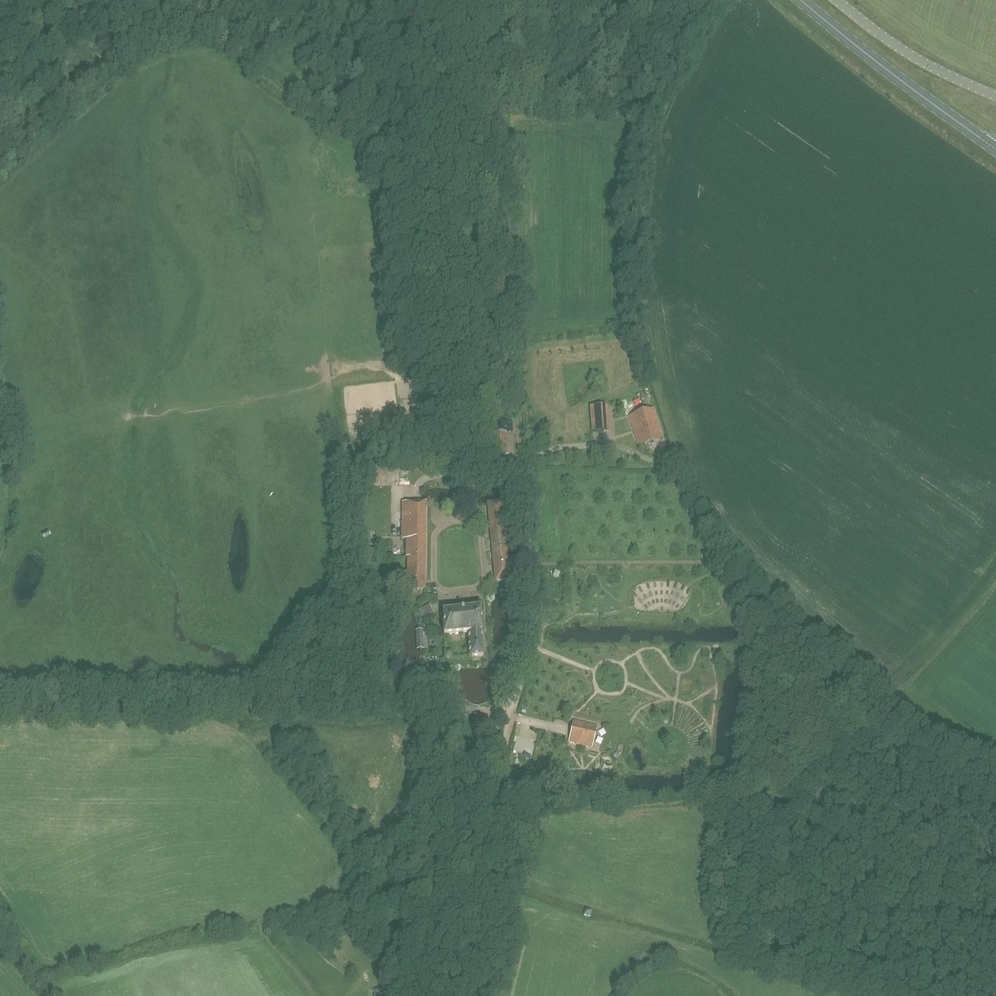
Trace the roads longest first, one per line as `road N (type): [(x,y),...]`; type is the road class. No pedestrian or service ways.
road 1 (track): [(491,790),(534,619),(516,482),(455,476),(435,0)]
road 2 (primary): [(995,151),(804,0)]
road 3 (track): [(446,995),(491,790)]
road 4 (unclassified): [(995,95),(917,59),(839,0)]

